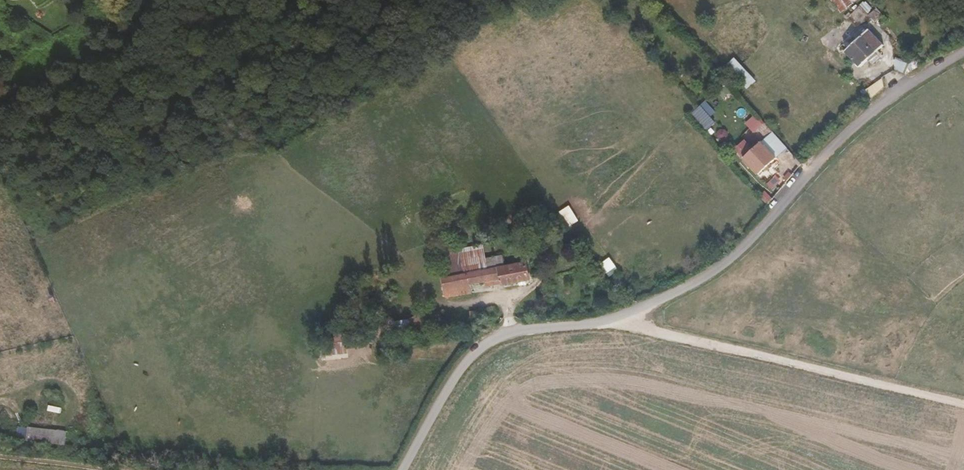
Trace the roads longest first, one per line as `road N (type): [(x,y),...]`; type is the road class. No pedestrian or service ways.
road 1 (unclassified): [(402,469),(456,374),(487,342),(616,318),(720,267),(866,118),(963,52)]
road 2 (track): [(963,405),(616,318)]

